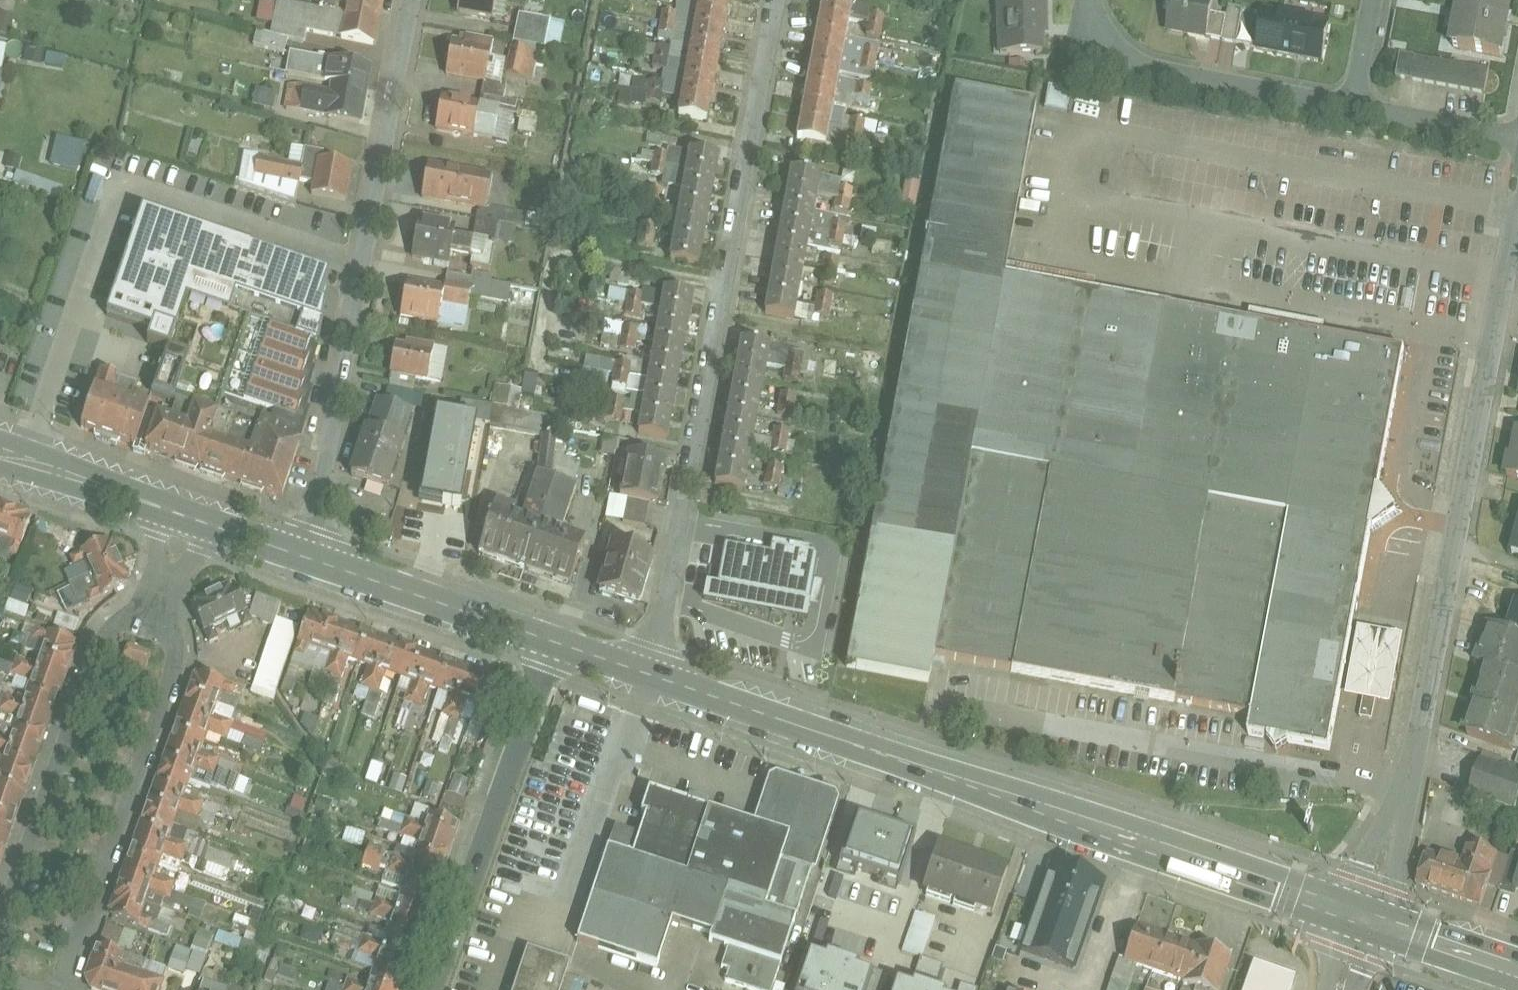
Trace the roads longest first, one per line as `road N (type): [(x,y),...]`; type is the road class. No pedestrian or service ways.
road 1 (secondary): [(650,674),(1362,917)]
road 2 (residential): [(1362,917),(1405,794),(1510,223)]
road 3 (residential): [(650,674),(779,0)]
road 4 (residential): [(312,554),(407,0)]
road 5 (residential): [(162,586),(176,662),(58,989)]
road 6 (residential): [(162,586),(105,637),(0,931)]
road 7 (residential): [(550,638),(433,989)]
road 8 (residential): [(1088,0),(1079,50),(1354,104)]
road 9 (secondary): [(312,554),(550,638)]
road 10 (secondary): [(0,452),(187,516)]
road 11 (residential): [(1354,104),(1517,137)]
road 12 (secondary): [(1362,917),(1517,969)]
road 13 (secondary): [(312,554),(187,516)]

